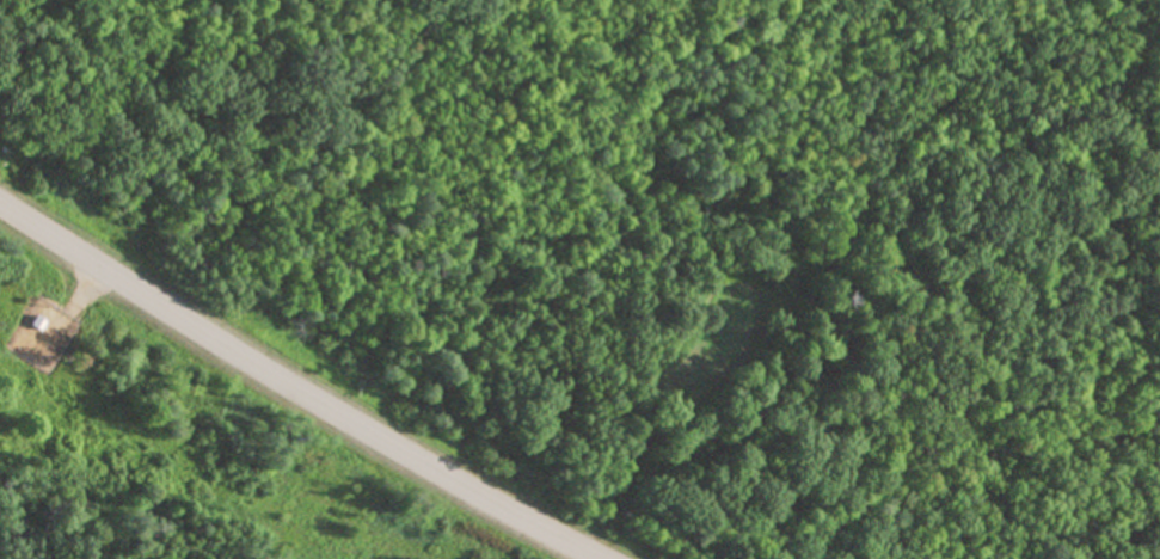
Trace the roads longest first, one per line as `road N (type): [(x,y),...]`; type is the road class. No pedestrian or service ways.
road 1 (residential): [(604,558),(323,406),(0,203)]

